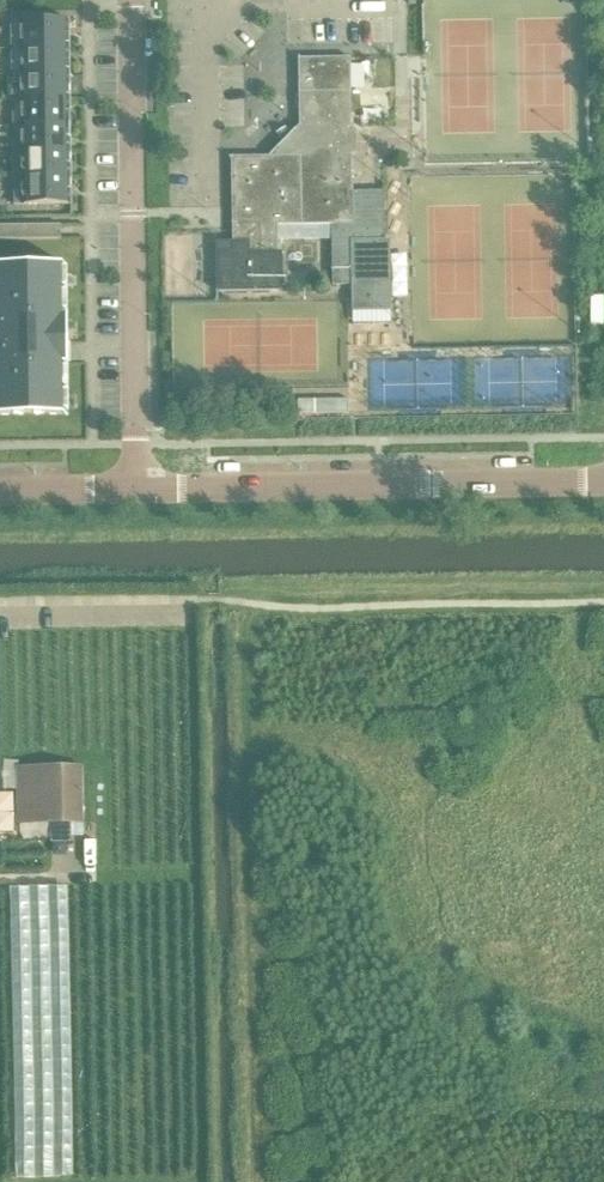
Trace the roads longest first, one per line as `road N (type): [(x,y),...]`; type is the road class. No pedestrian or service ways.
road 1 (residential): [(131,0),(138,489)]
road 2 (secondary): [(603,480),(138,489)]
road 3 (secondary): [(138,489),(0,491)]

